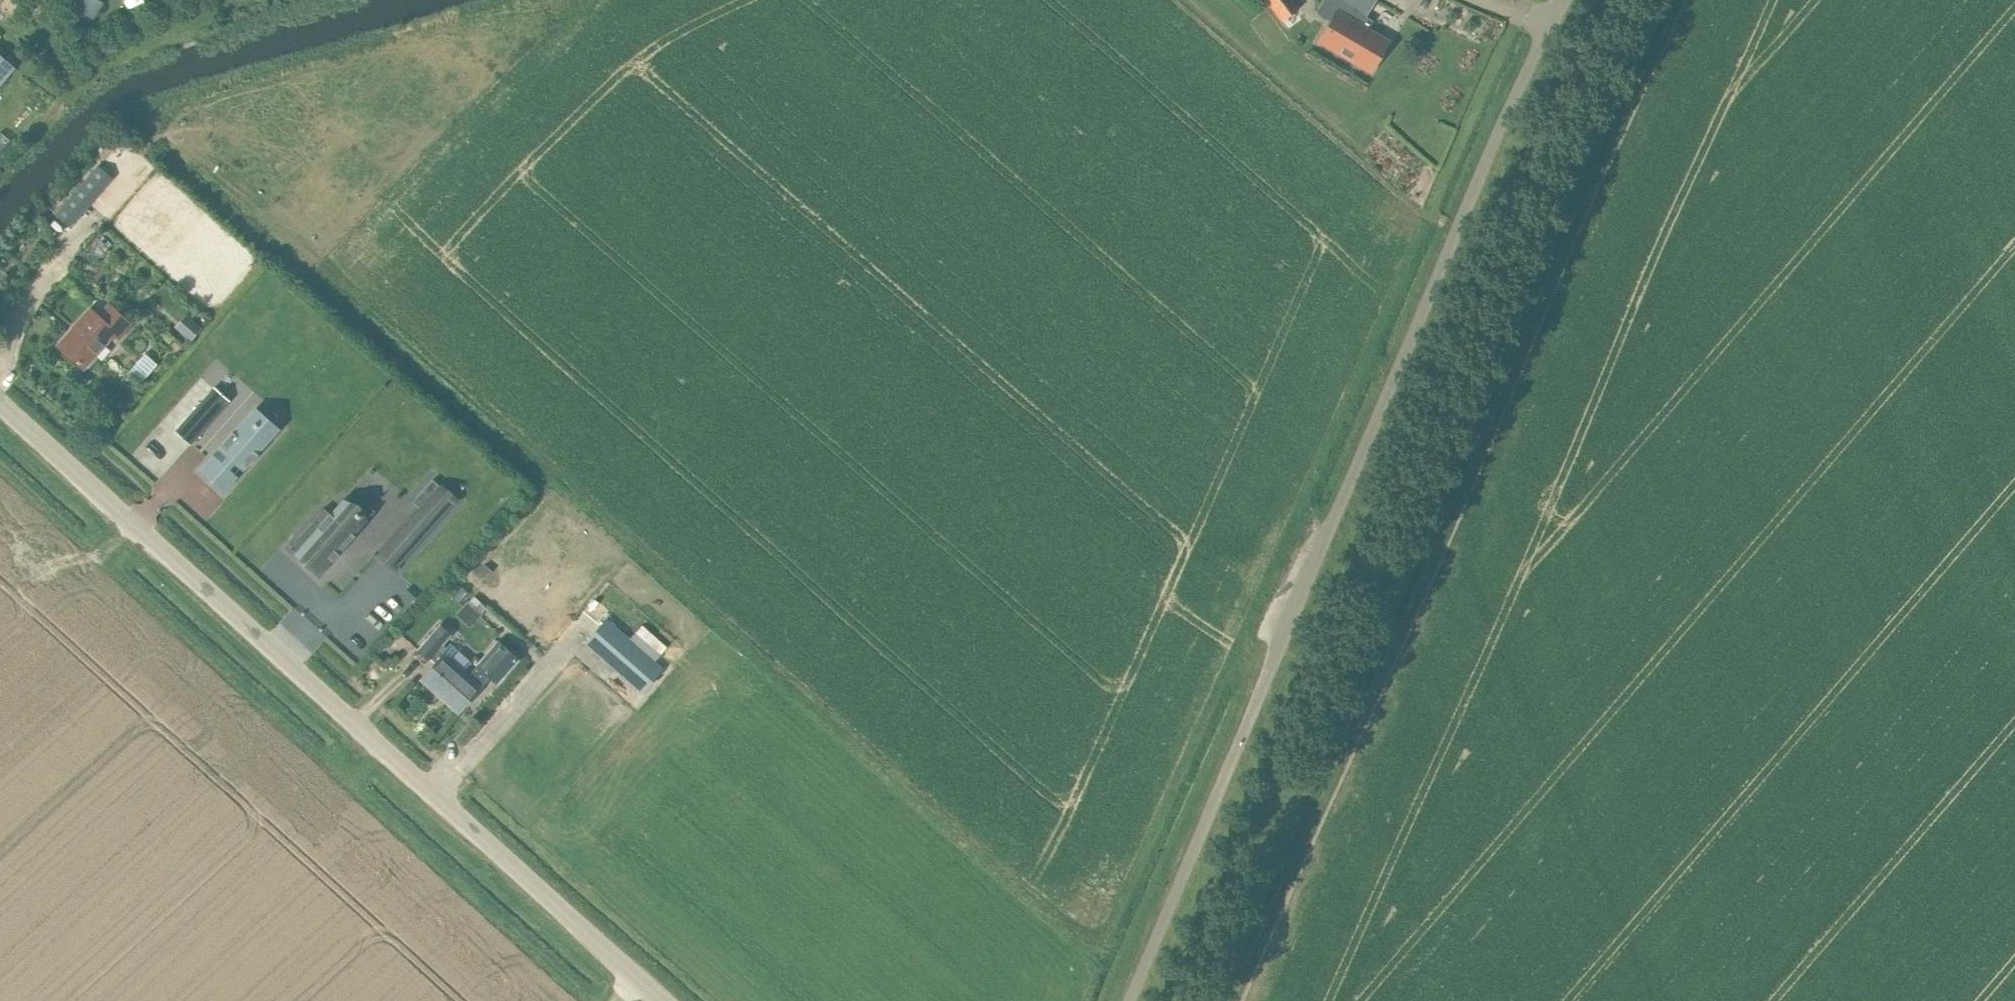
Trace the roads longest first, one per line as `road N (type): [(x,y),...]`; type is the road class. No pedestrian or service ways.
road 1 (unclassified): [(1127,1000),(1462,215),(1564,0)]
road 2 (unclassified): [(665,1000),(0,405)]

